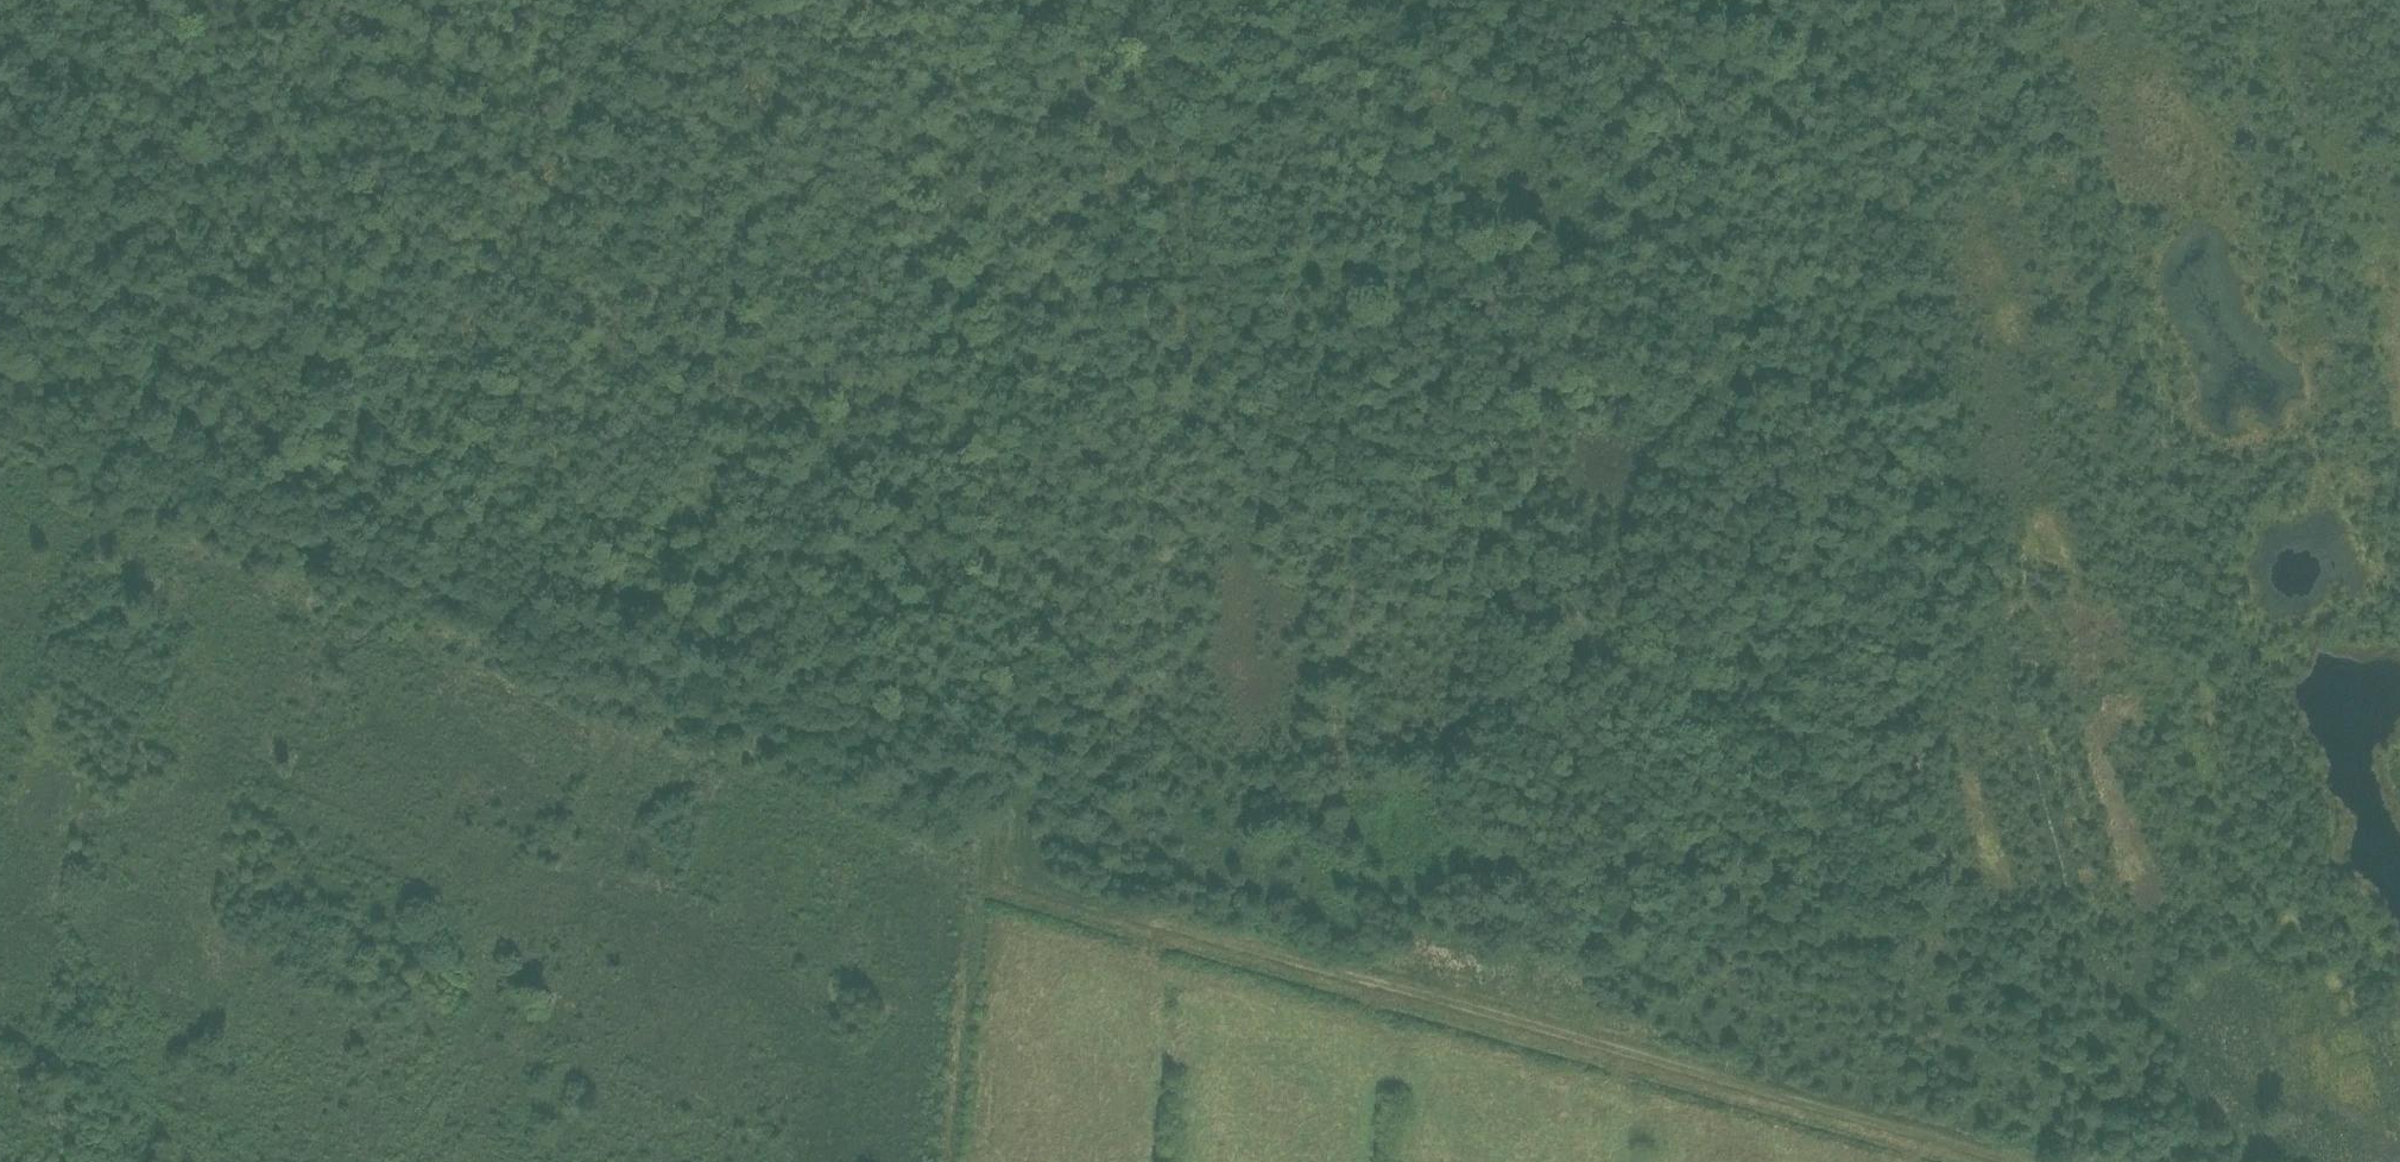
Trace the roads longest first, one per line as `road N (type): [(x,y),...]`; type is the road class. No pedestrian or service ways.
road 1 (track): [(1017,804),(1016,868),(1045,889),(2022,1161)]

